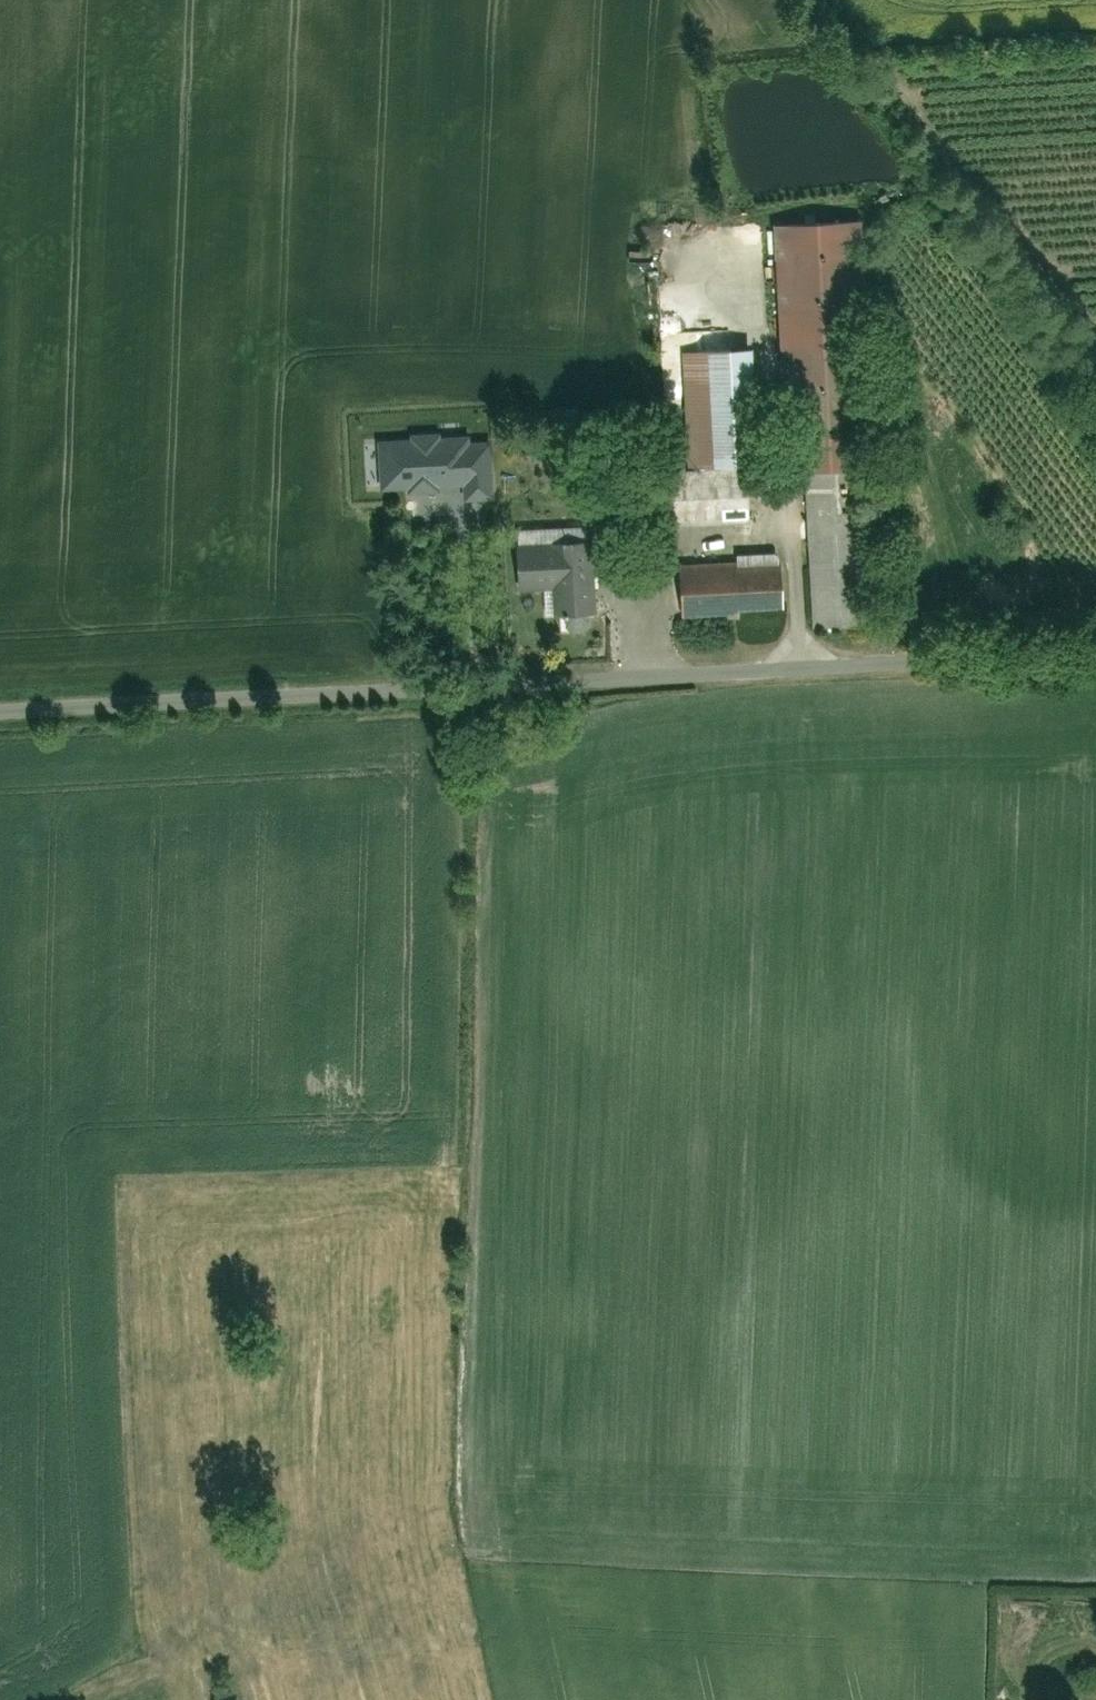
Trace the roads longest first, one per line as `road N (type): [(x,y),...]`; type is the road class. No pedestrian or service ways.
road 1 (residential): [(0,714),(1095,663)]

